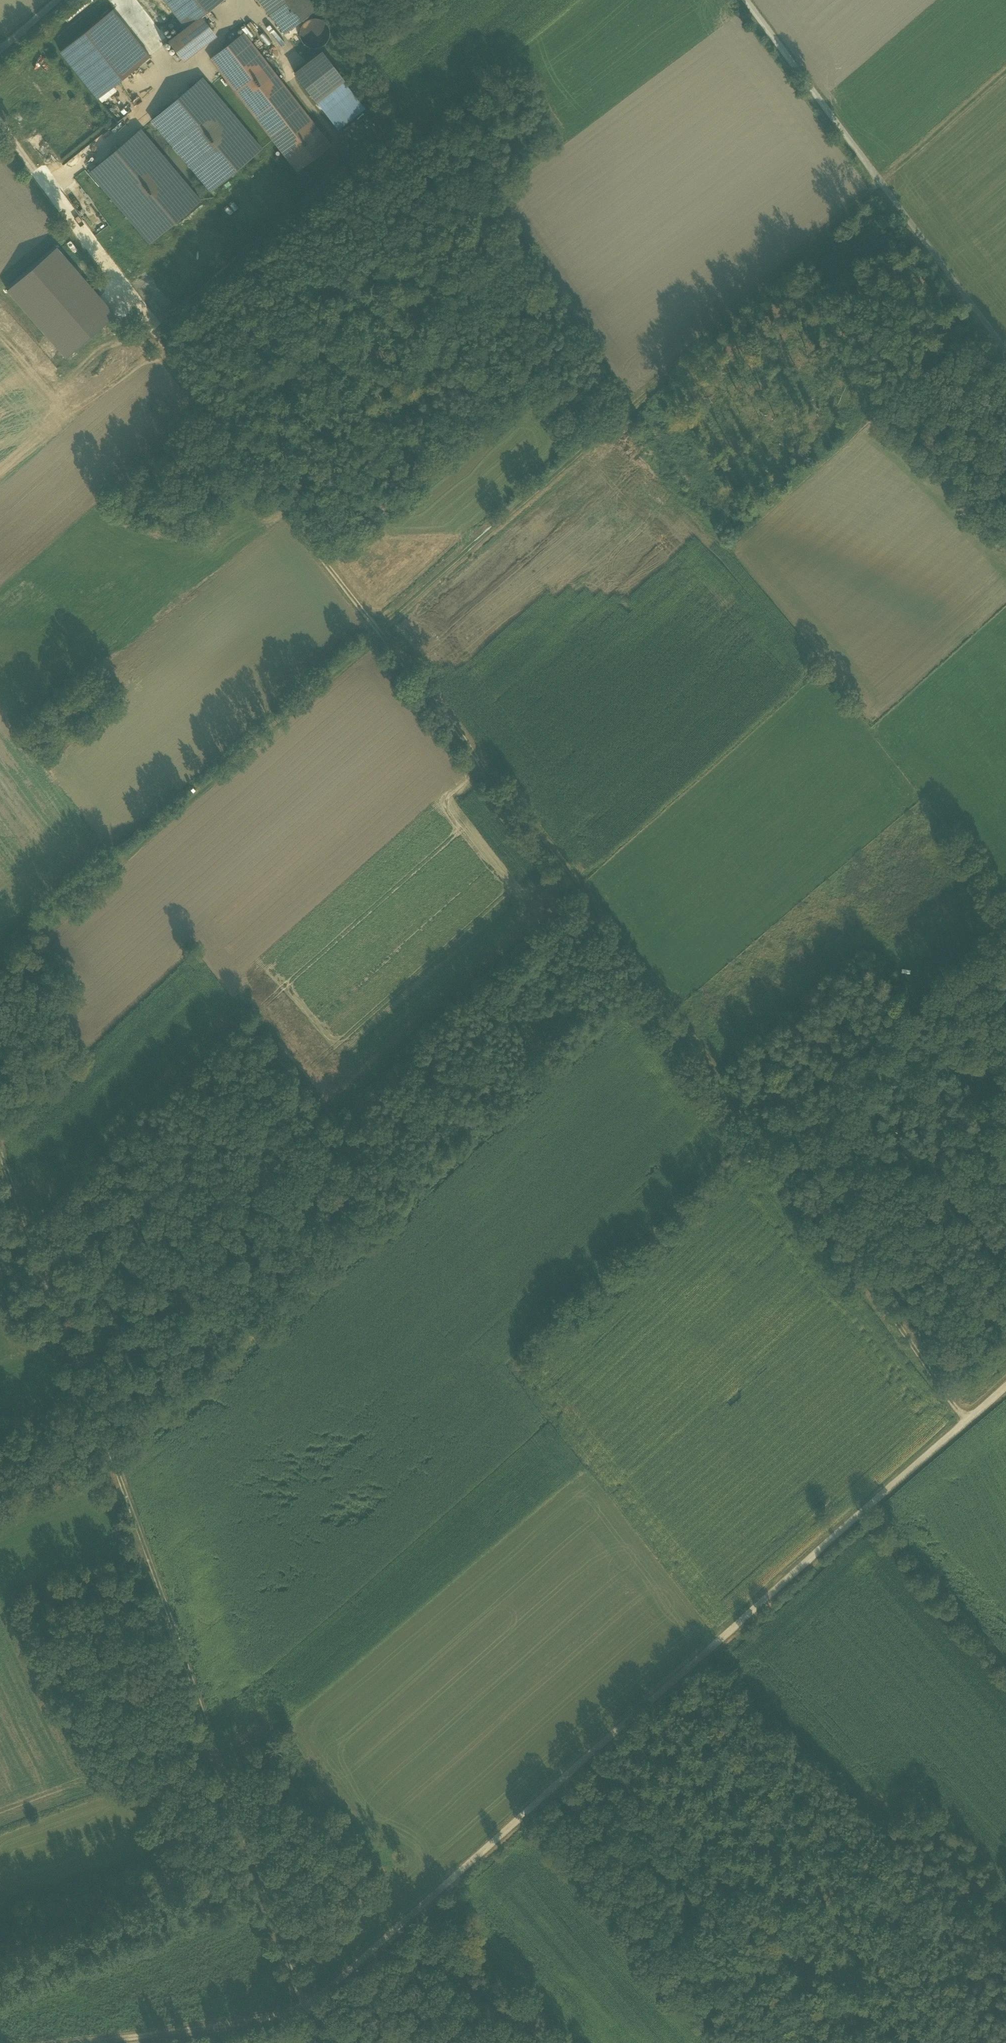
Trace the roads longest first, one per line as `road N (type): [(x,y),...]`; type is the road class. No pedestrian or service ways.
road 1 (track): [(969,1421),(481,755),(331,567),(0,120)]
road 2 (track): [(1005,71),(0,955)]
road 3 (track): [(1005,1388),(303,2010),(89,2042)]
road 4 (track): [(0,1155),(271,1902),(313,2042)]
road 5 (track): [(1005,348),(745,0)]
road 6 (track): [(1005,1660),(874,1501)]

